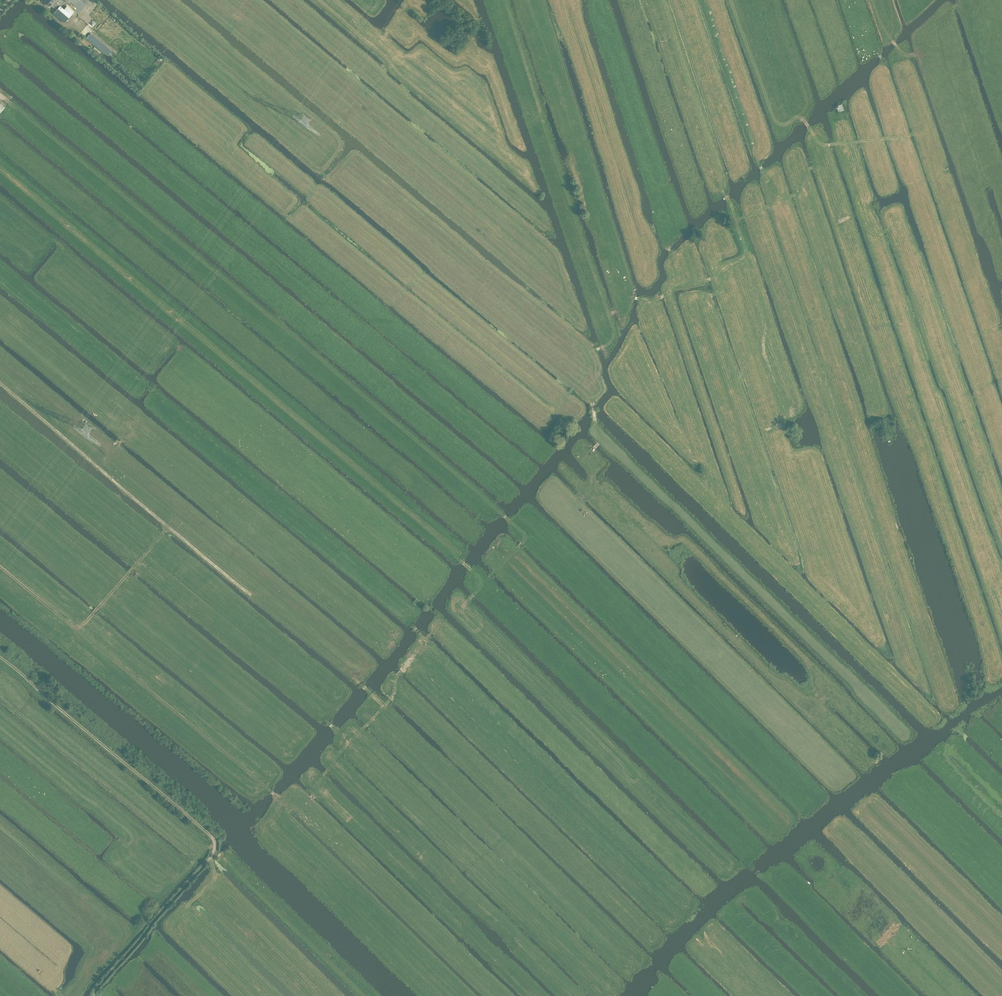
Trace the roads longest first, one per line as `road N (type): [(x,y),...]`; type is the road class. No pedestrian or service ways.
road 1 (track): [(382,704),(0,382)]
road 2 (track): [(351,741),(310,799),(285,804),(0,567)]
road 3 (track): [(168,527),(86,622),(71,626)]

